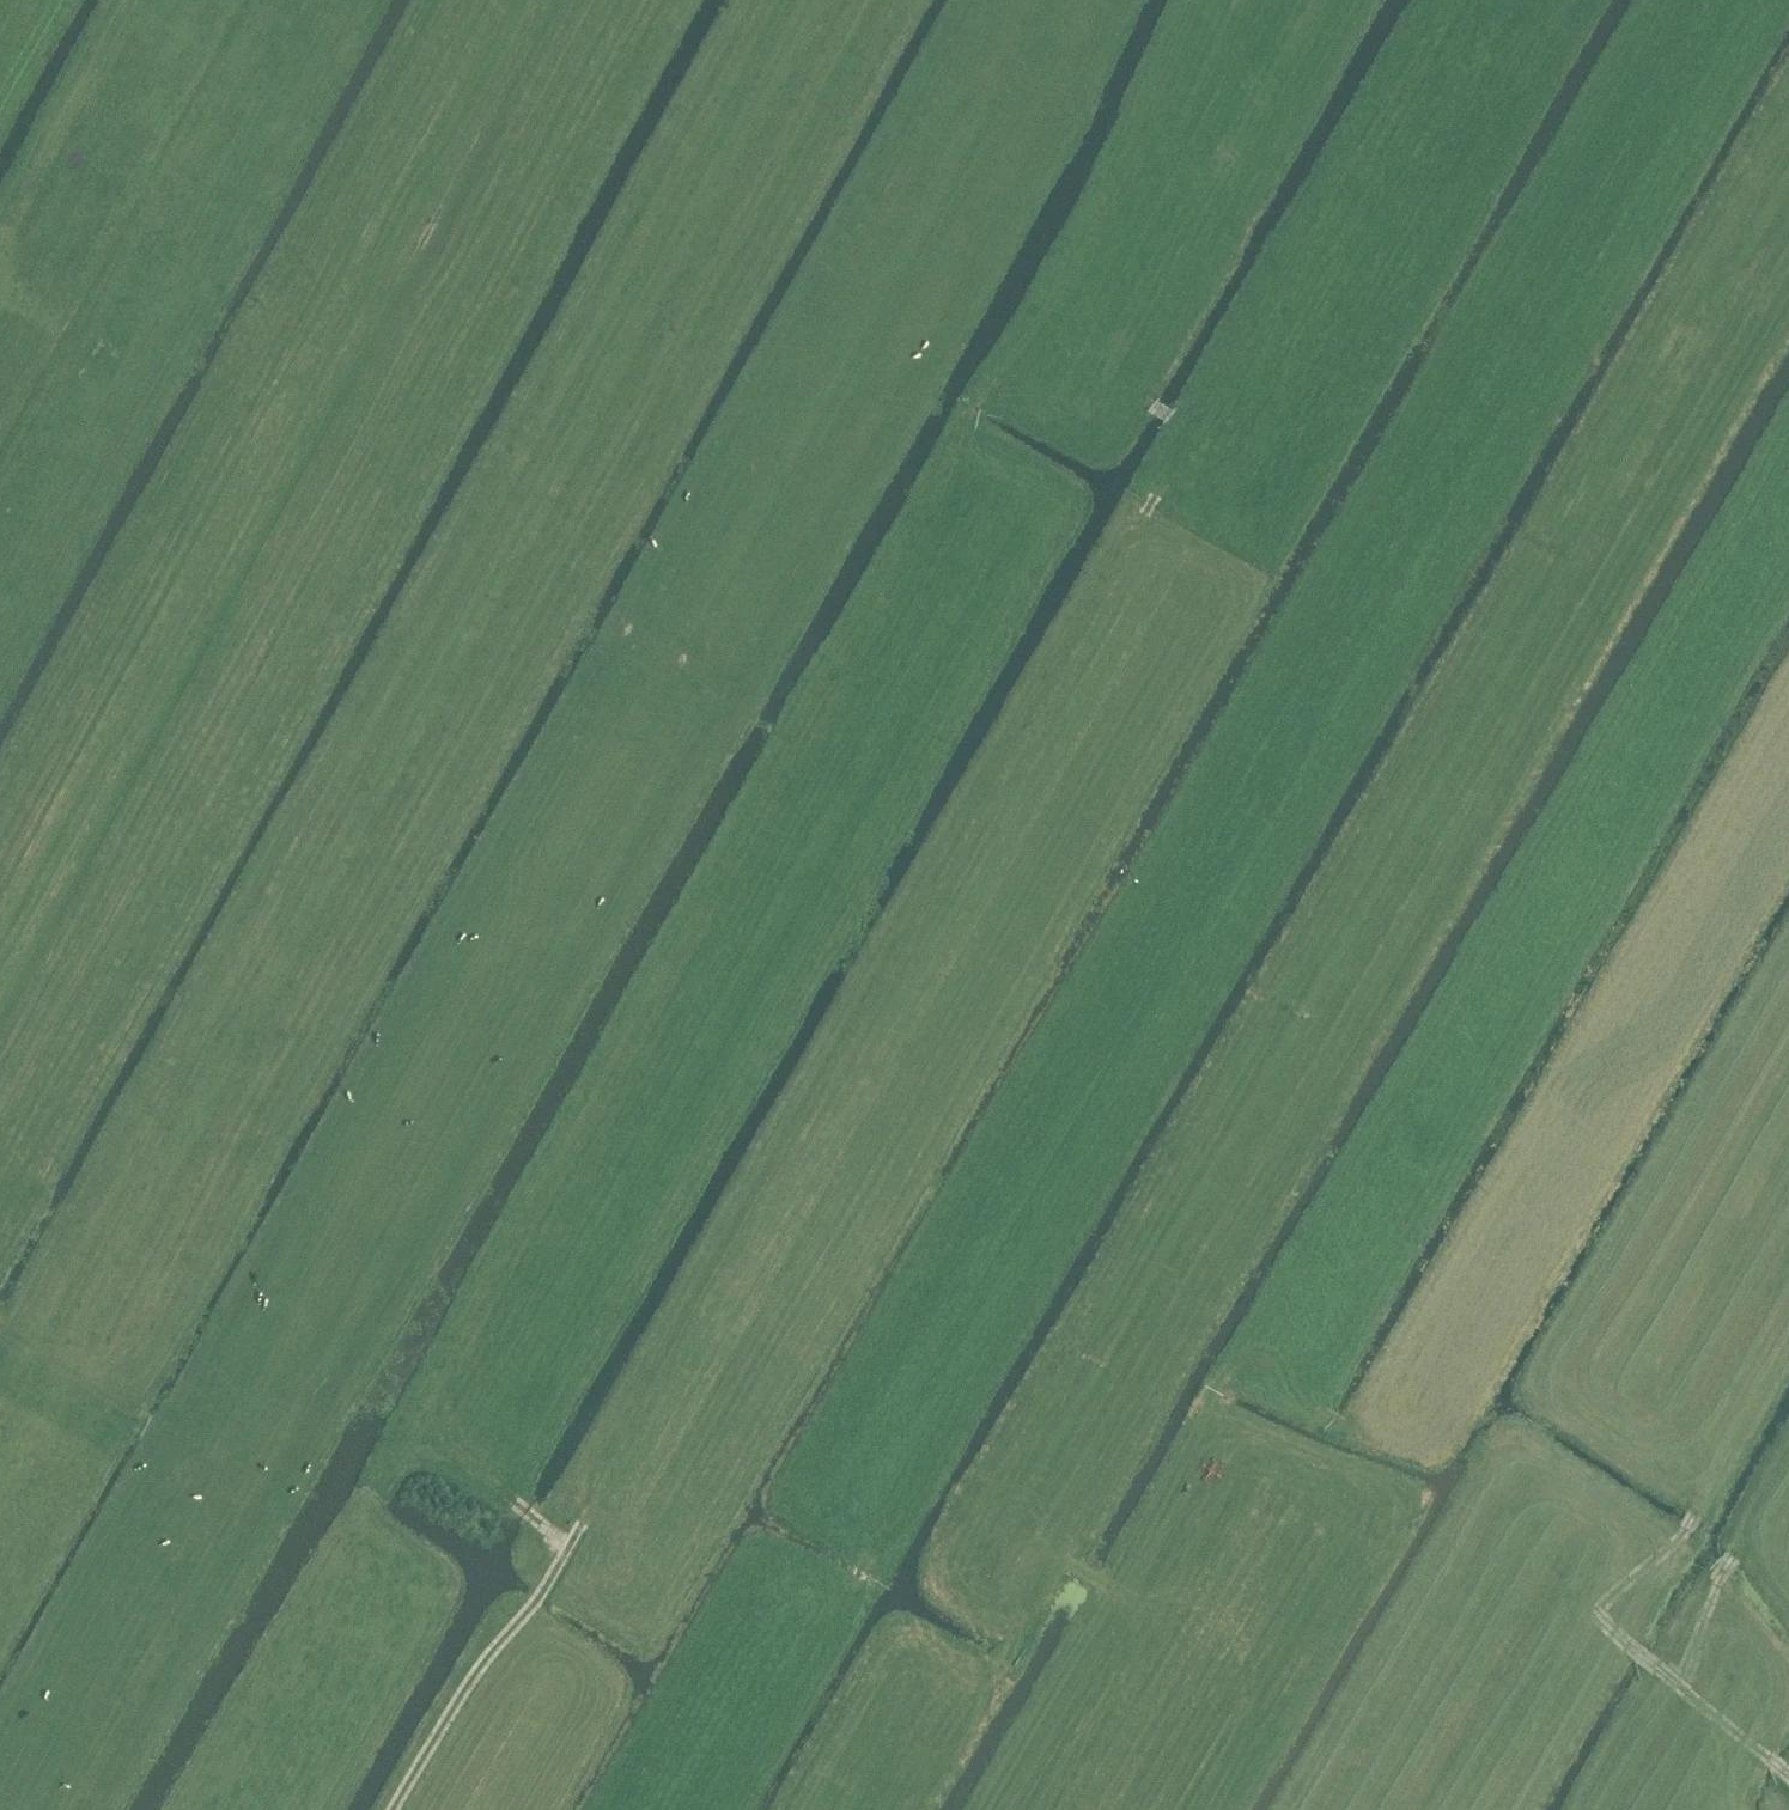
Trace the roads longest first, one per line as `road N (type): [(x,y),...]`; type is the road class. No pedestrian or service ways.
road 1 (track): [(1788,1778),(1599,1617),(1604,1602),(1670,1550),(1712,1486)]

